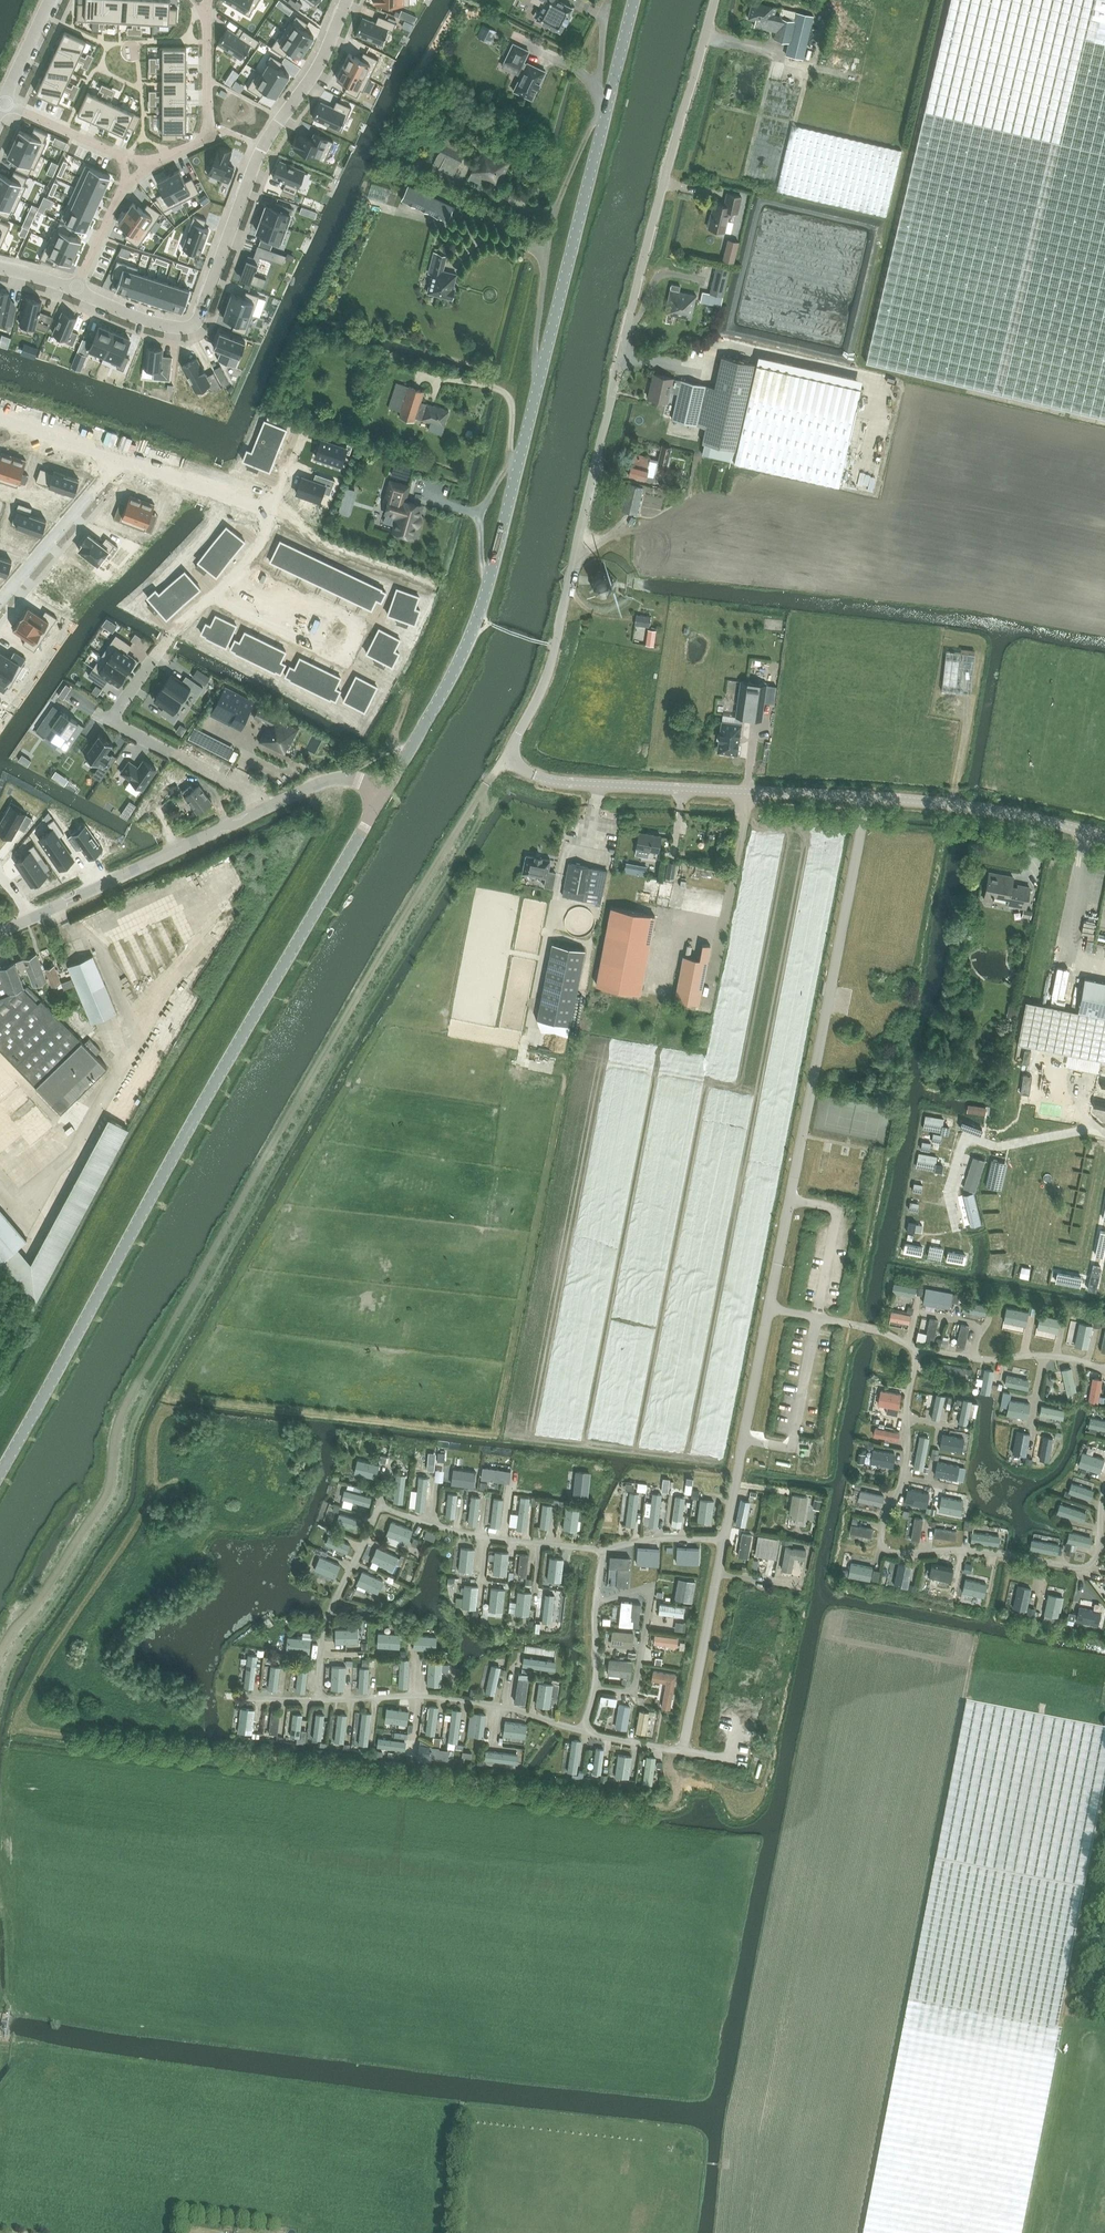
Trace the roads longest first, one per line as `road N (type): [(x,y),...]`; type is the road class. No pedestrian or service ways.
road 1 (unclassified): [(384,795),(456,672),(486,599),(634,0)]
road 2 (unclassified): [(0,1476),(384,795)]
road 3 (unclassified): [(511,747),(550,665),(623,342),(715,0)]
road 4 (unclassified): [(1104,836),(950,804),(557,782),(521,768),(511,747)]
road 5 (residential): [(77,292),(163,325),(195,324),(262,146)]
road 6 (unclassified): [(0,935),(266,810)]
road 7 (residential): [(266,810),(246,790),(111,719),(152,662)]
road 8 (residential): [(207,597),(347,662),(363,625)]
road 9 (residential): [(116,460),(0,599)]
road 10 (residential): [(262,146),(316,71),(349,0)]
road 11 (residential): [(116,460),(272,513)]
road 12 (residential): [(5,102),(145,166)]
road 13 (residential): [(145,166),(120,197),(77,292)]
road 14 (track): [(606,116),(596,119),(550,229)]
road 15 (unclassified): [(266,810),(337,779),(384,795)]
road 16 (residential): [(211,125),(209,0)]
road 17 (residential): [(0,422),(116,460)]

